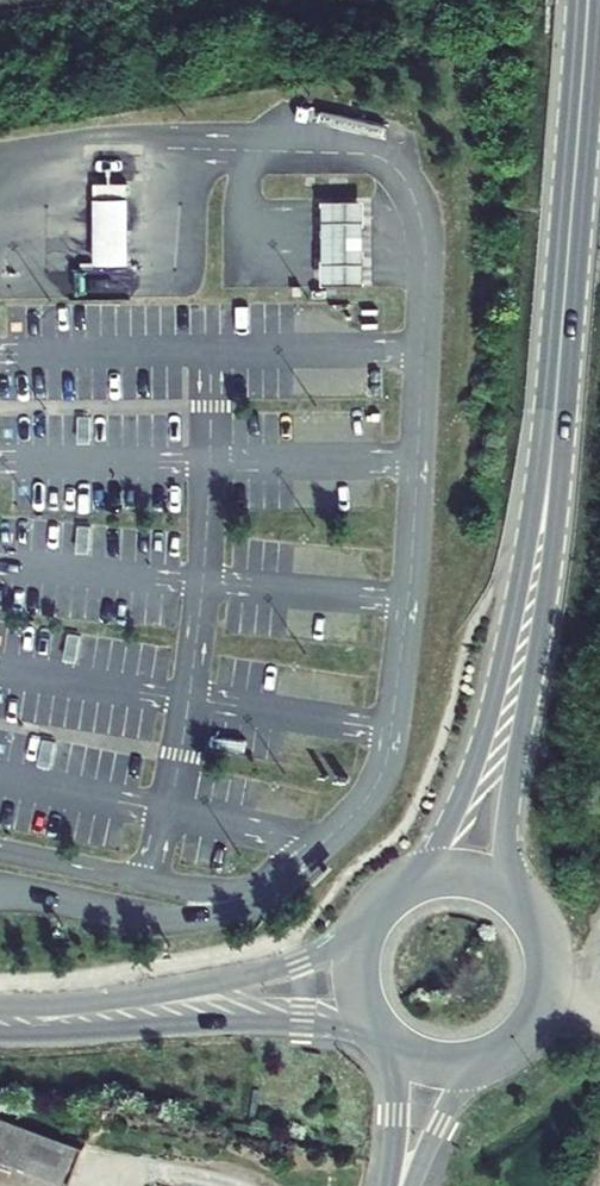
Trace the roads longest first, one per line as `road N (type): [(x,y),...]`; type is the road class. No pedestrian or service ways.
road 1 (secondary): [(523,902),(507,833),(548,590),(554,428)]
road 2 (secondary): [(554,428),(492,706),(439,846),(412,881)]
road 3 (secondary): [(587,0),(554,428)]
road 4 (unclassified): [(0,1035),(223,1024),(378,1036)]
road 5 (unclassified): [(365,925),(328,948),(247,975),(82,1004),(0,1007)]
road 6 (secondary): [(489,1063),(532,1031),(550,992),(549,949),(523,902)]
road 7 (secondary): [(406,1185),(445,1112),(489,1063)]
road 8 (secondary): [(386,1045),(393,1185)]
road 9 (secondary): [(523,902),(466,873),(412,881)]

